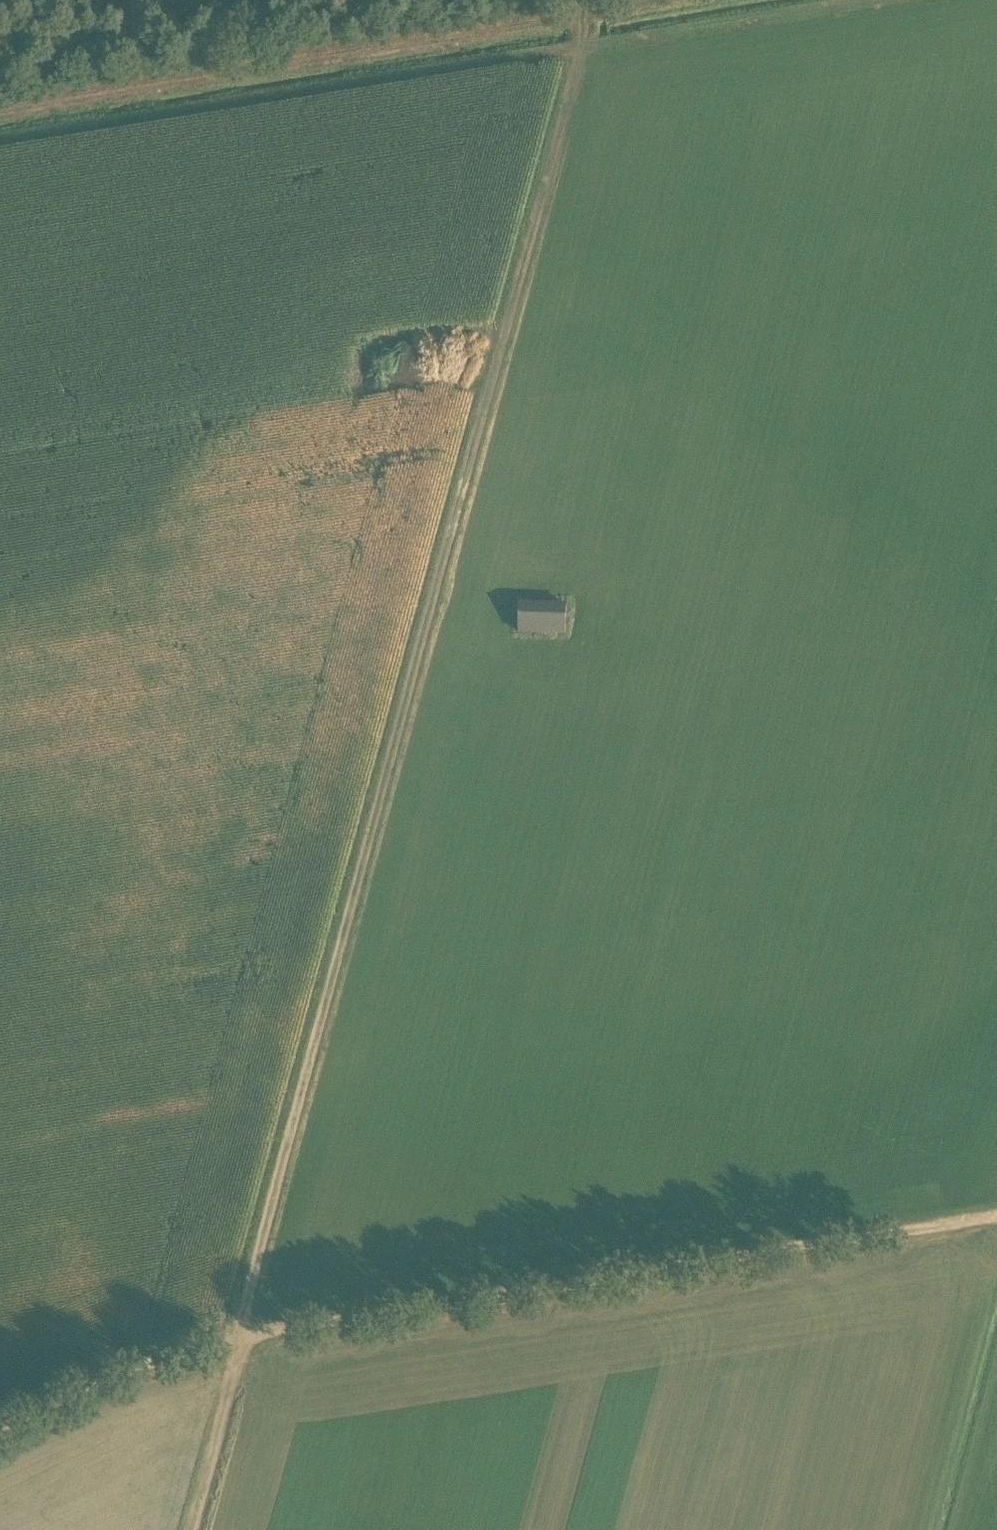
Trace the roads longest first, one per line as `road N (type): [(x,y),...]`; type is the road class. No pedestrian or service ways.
road 1 (track): [(193,1529),(513,349),(581,58),(582,0)]
road 2 (track): [(0,1435),(141,1372),(236,1349),(996,1222)]

